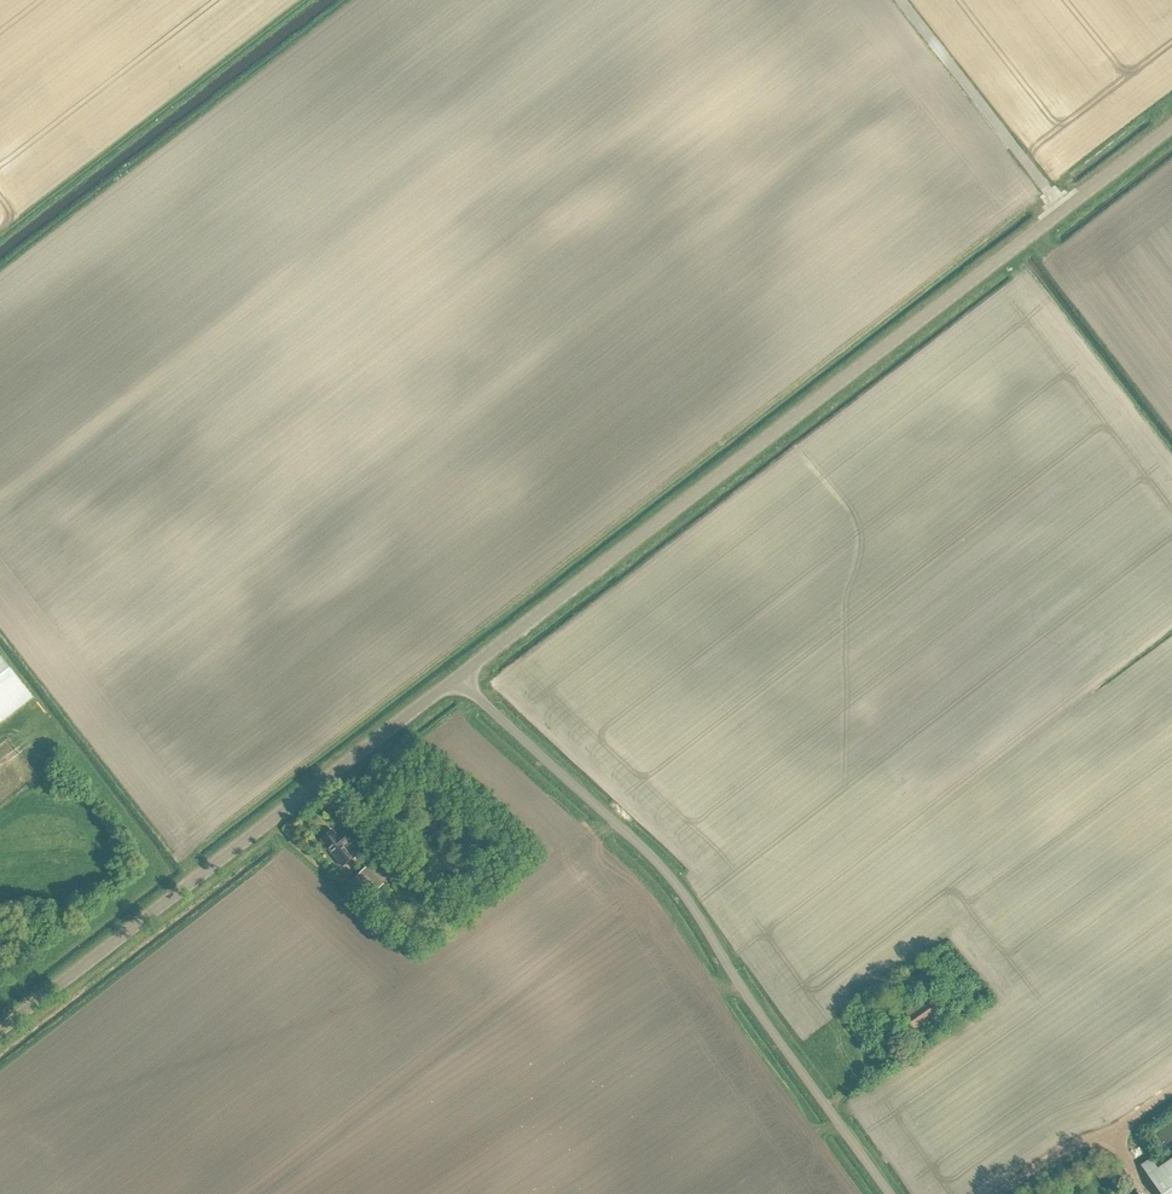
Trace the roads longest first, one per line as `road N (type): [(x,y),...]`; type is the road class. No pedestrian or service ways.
road 1 (tertiary): [(457,678),(1171,124)]
road 2 (unclassified): [(889,1193),(659,864),(457,678)]
road 3 (tertiary): [(0,1029),(457,678)]

